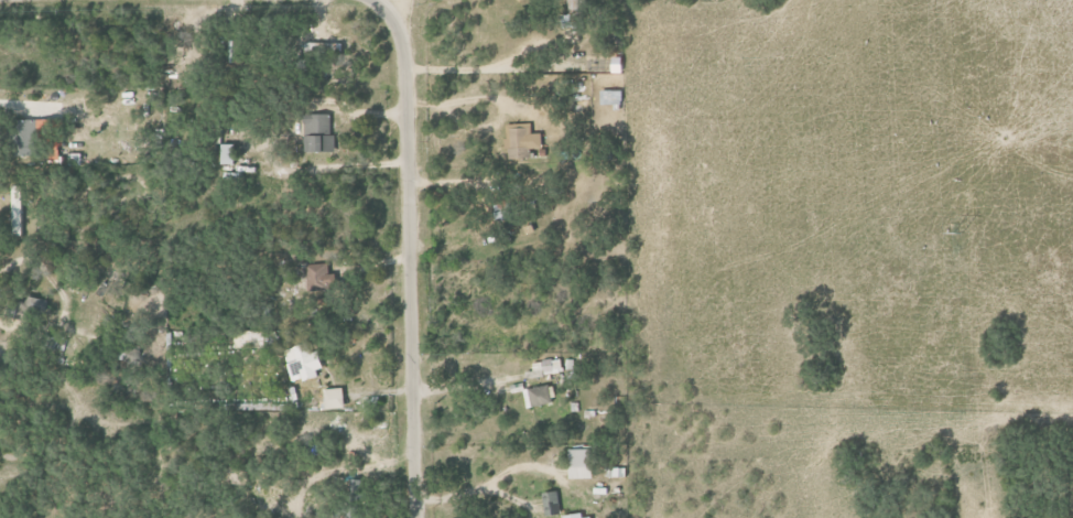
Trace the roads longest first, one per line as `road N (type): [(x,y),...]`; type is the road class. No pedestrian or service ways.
road 1 (residential): [(373,0),(395,22),(402,47),(410,517)]

